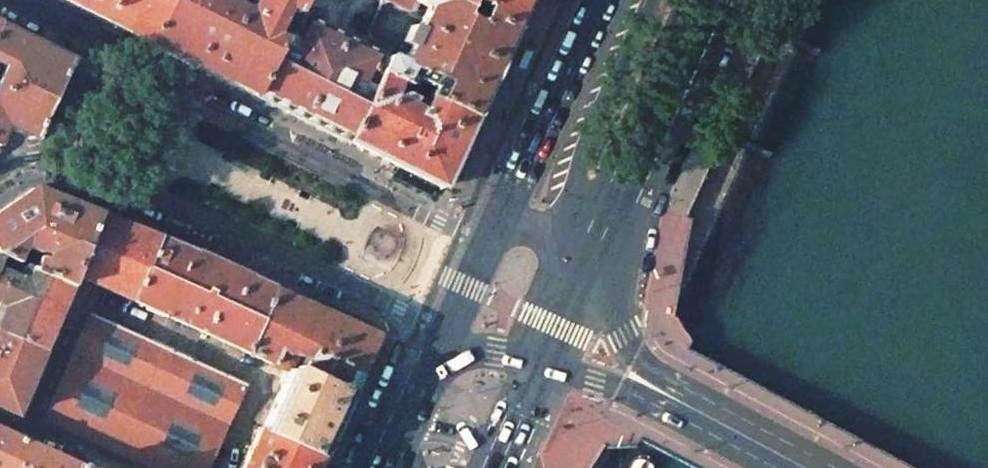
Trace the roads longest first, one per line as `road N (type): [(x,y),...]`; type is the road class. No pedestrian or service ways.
road 1 (residential): [(50,161),(191,213),(401,308),(425,332),(414,390)]
road 2 (residential): [(439,219),(101,49)]
road 3 (primary): [(576,279),(713,0)]
road 4 (primary): [(807,467),(643,366),(576,279)]
road 5 (primary): [(576,279),(578,181),(590,133),(655,0)]
road 6 (primary): [(789,467),(544,358)]
road 7 (primary): [(590,0),(488,226)]
road 8 (primary): [(488,226),(414,390)]
road 9 (primary): [(544,358),(475,348),(455,353),(414,390)]
road 10 (residential): [(101,49),(50,161)]

